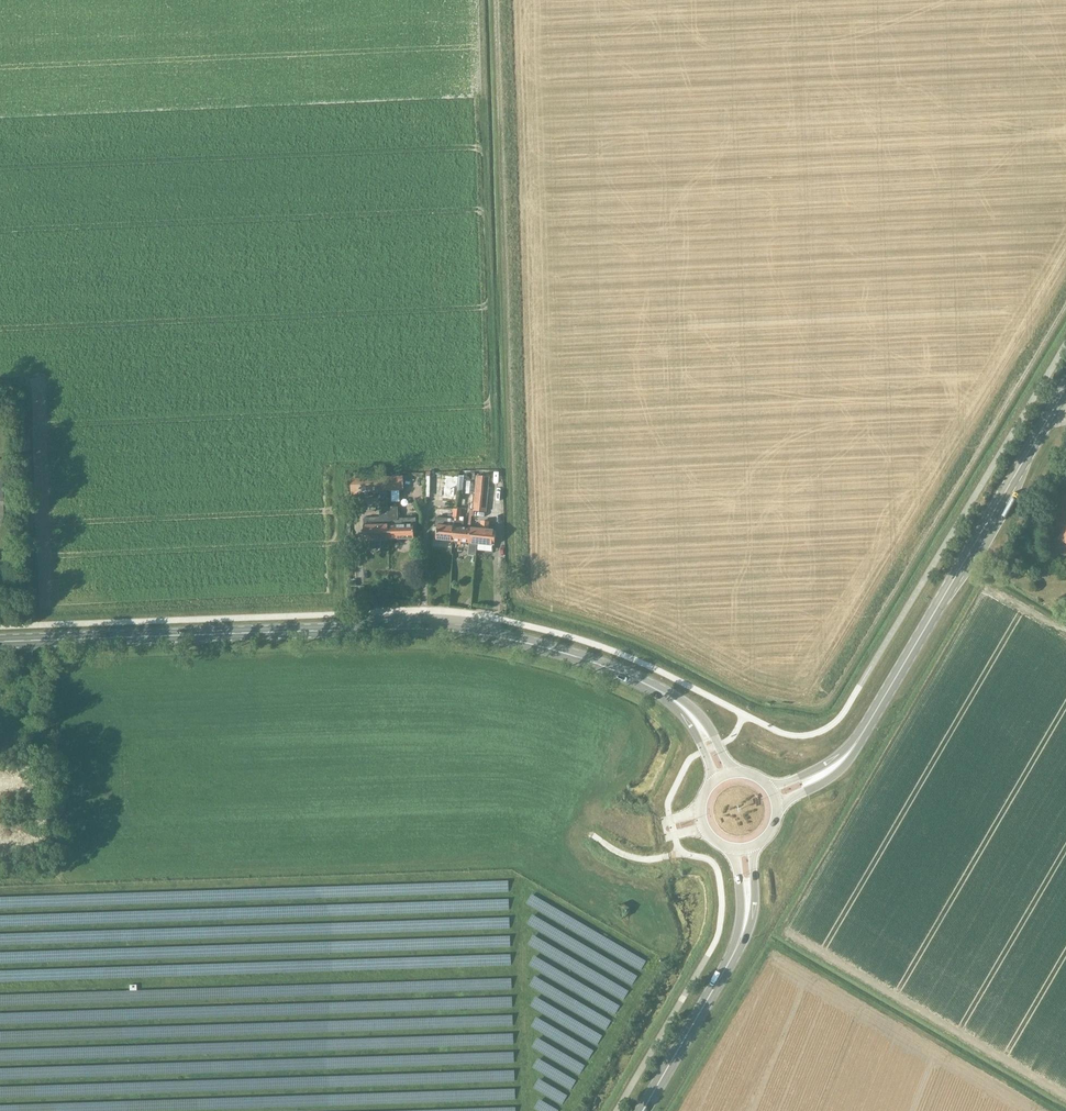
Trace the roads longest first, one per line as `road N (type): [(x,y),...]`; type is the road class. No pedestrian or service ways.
road 1 (primary): [(667,696),(555,650),(440,629),(0,641)]
road 2 (primary): [(856,743),(1065,388)]
road 3 (primary): [(643,1110),(740,938)]

